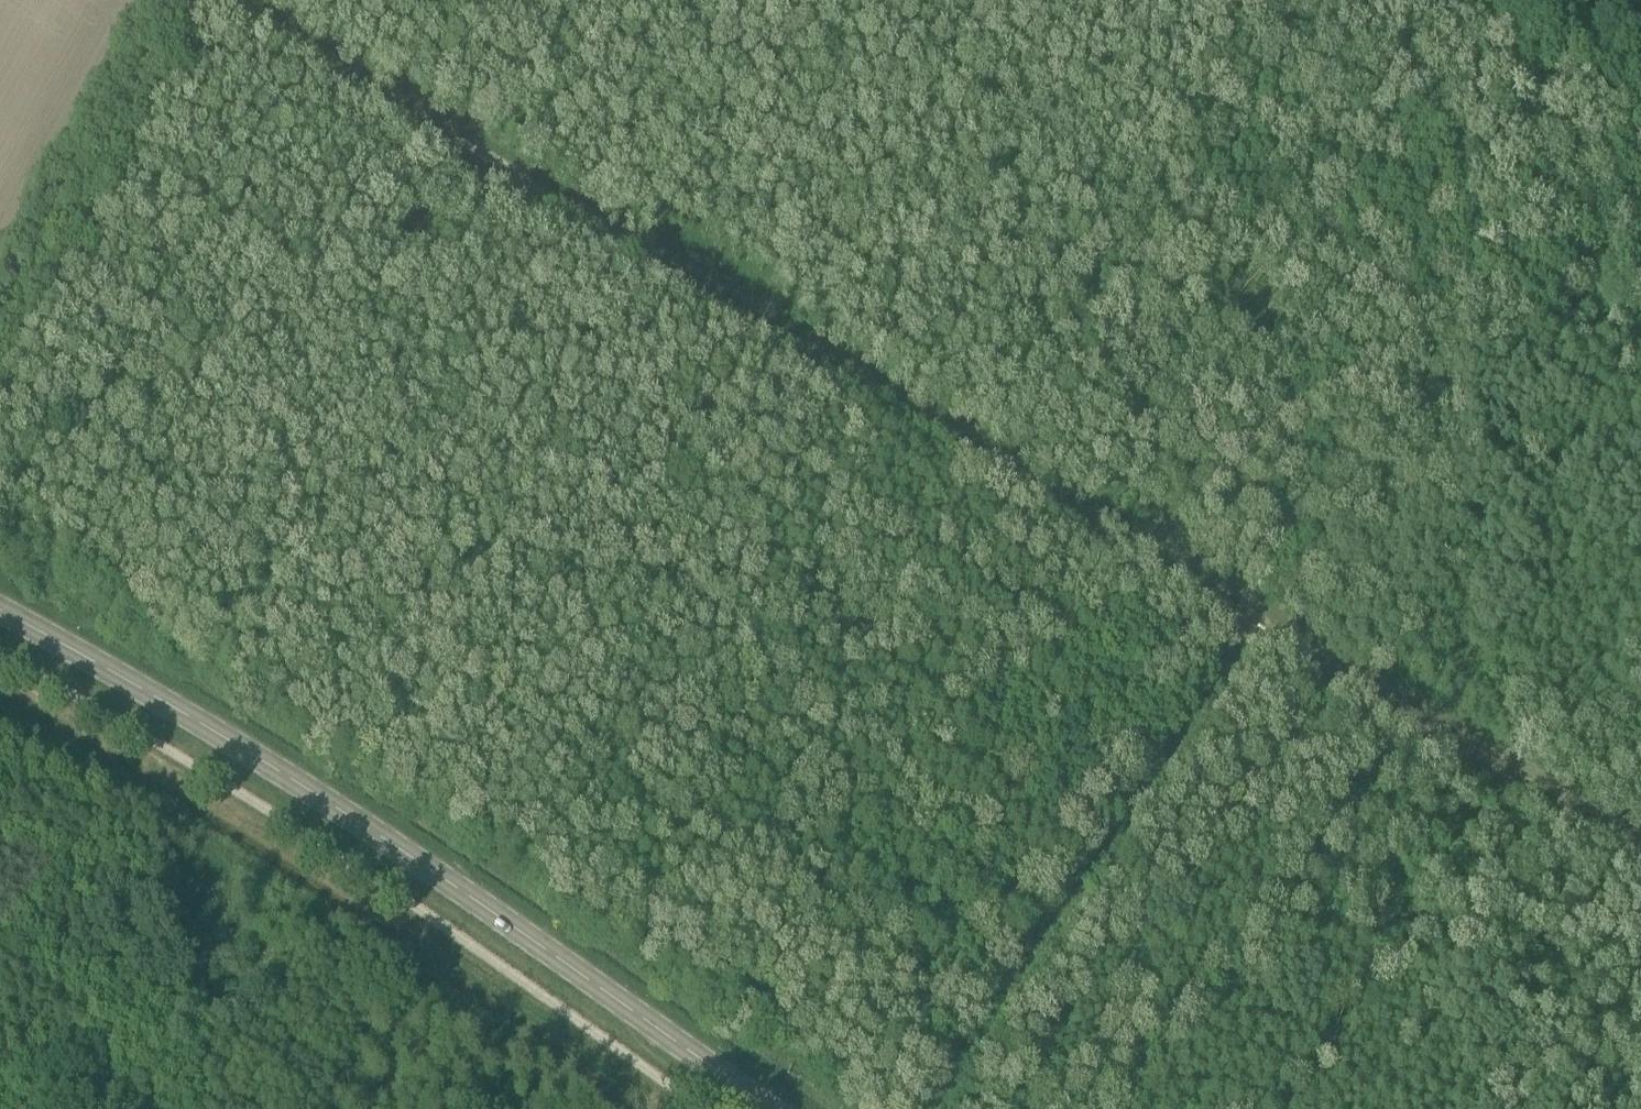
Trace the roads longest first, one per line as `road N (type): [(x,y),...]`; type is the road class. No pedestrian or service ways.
road 1 (secondary): [(770,1108),(373,829),(0,609)]

